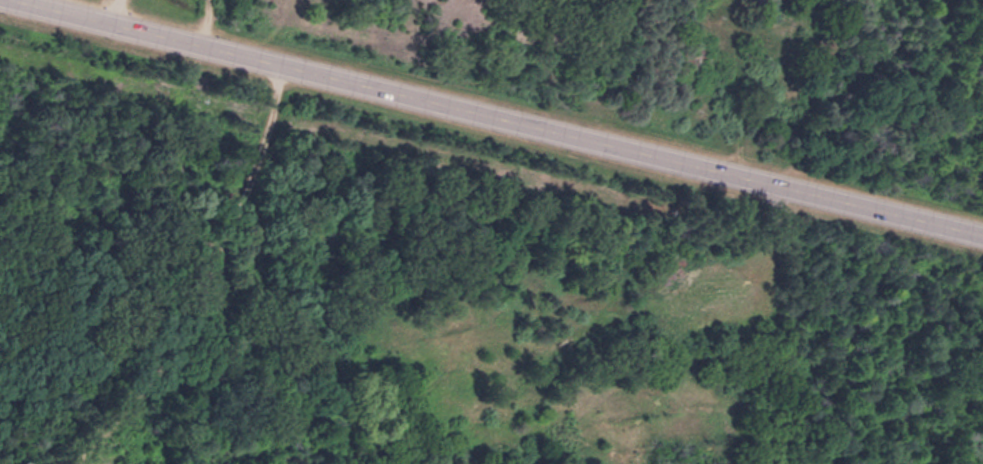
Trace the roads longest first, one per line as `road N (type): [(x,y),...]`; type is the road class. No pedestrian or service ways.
road 1 (tertiary): [(982,236),(0,3)]
road 2 (residential): [(40,463),(111,392),(175,284),(246,127),(287,73)]
road 3 (residential): [(784,194),(770,250),(773,325),(757,463)]

